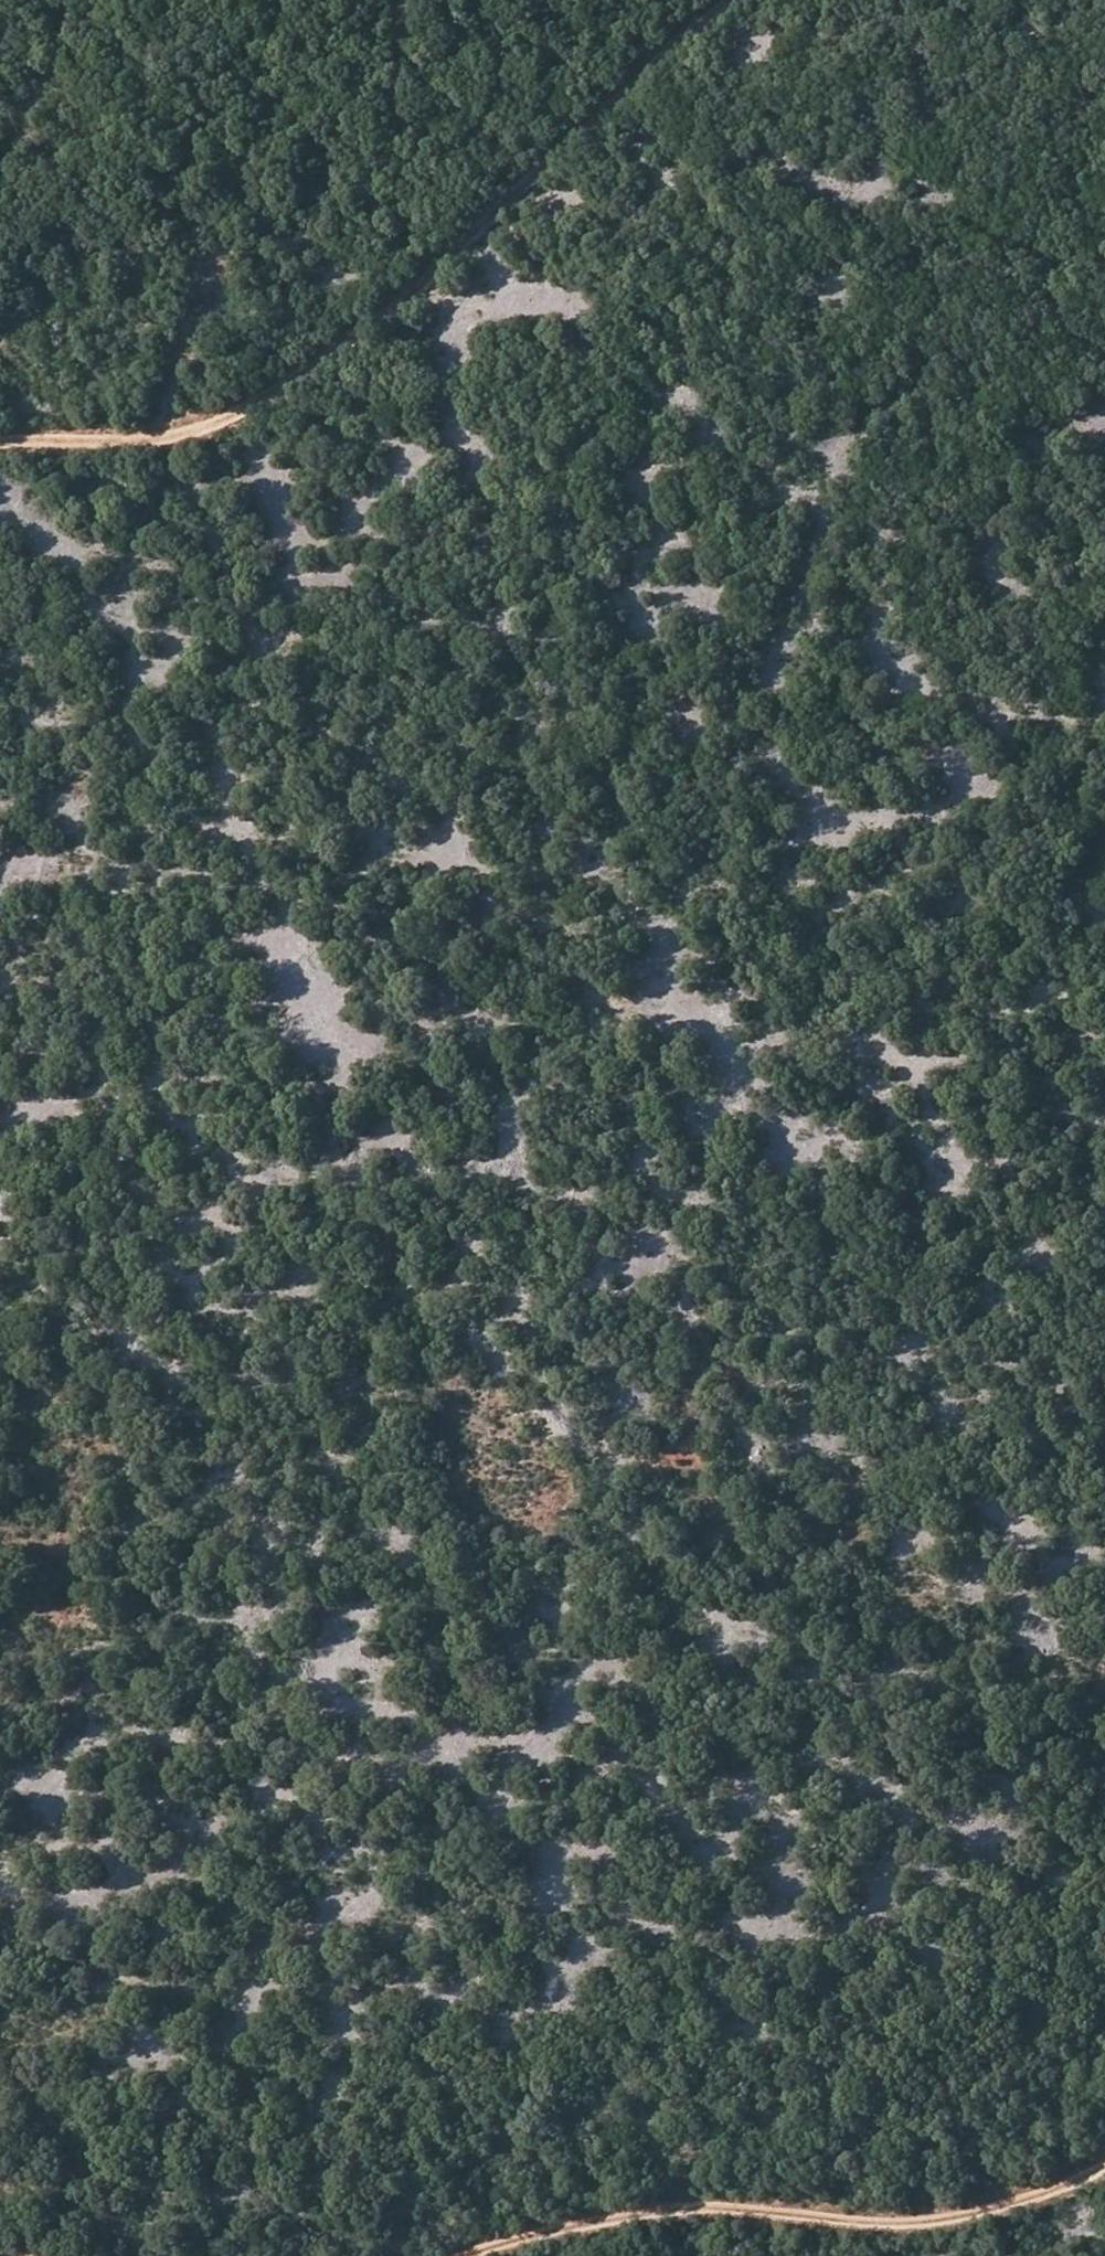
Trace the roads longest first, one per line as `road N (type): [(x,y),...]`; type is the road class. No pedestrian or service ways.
road 1 (track): [(0,438),(151,438),(221,425),(402,300),(723,0)]
road 2 (track): [(465,2255),(677,2200),(882,2220),(1034,2201),(1104,2161)]

